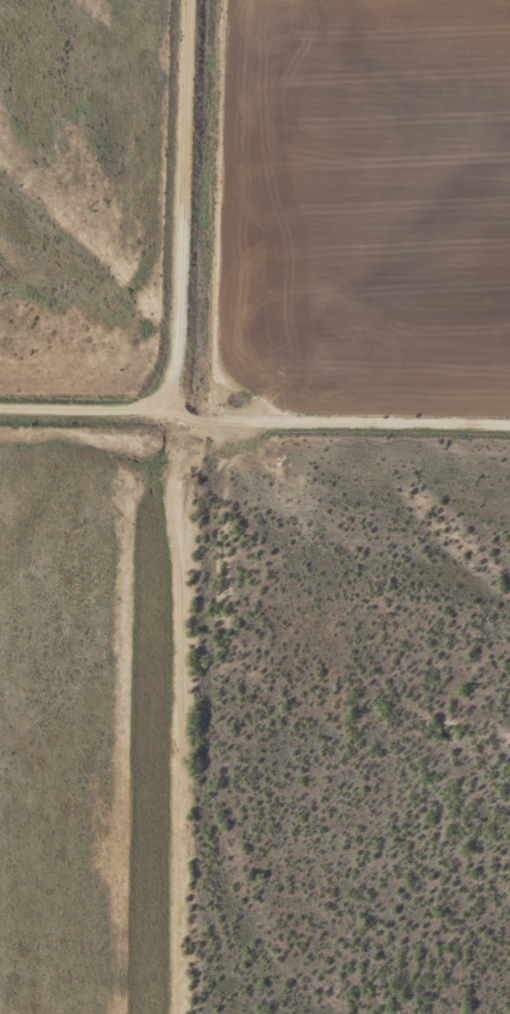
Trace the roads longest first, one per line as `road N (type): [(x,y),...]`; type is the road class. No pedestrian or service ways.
road 1 (residential): [(170,396),(177,0)]
road 2 (residential): [(509,422),(211,416),(170,396)]
road 3 (residential): [(0,430),(42,432),(170,396)]

